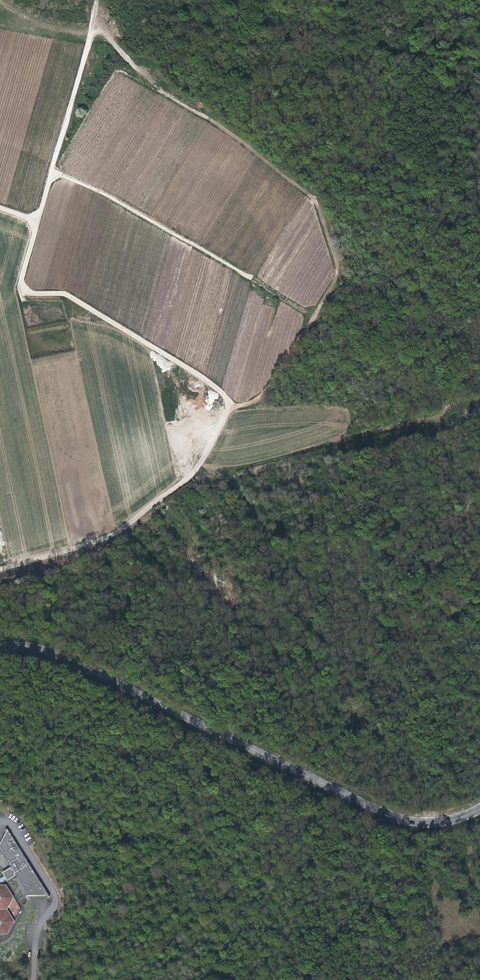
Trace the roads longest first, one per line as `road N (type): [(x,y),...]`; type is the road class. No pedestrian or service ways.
road 1 (track): [(0,568),(113,535),(191,476),(233,405),(204,378),(66,294),(23,293),(100,0)]
road 2 (primary): [(0,646),(46,651),(404,824),(429,827),(479,811)]

